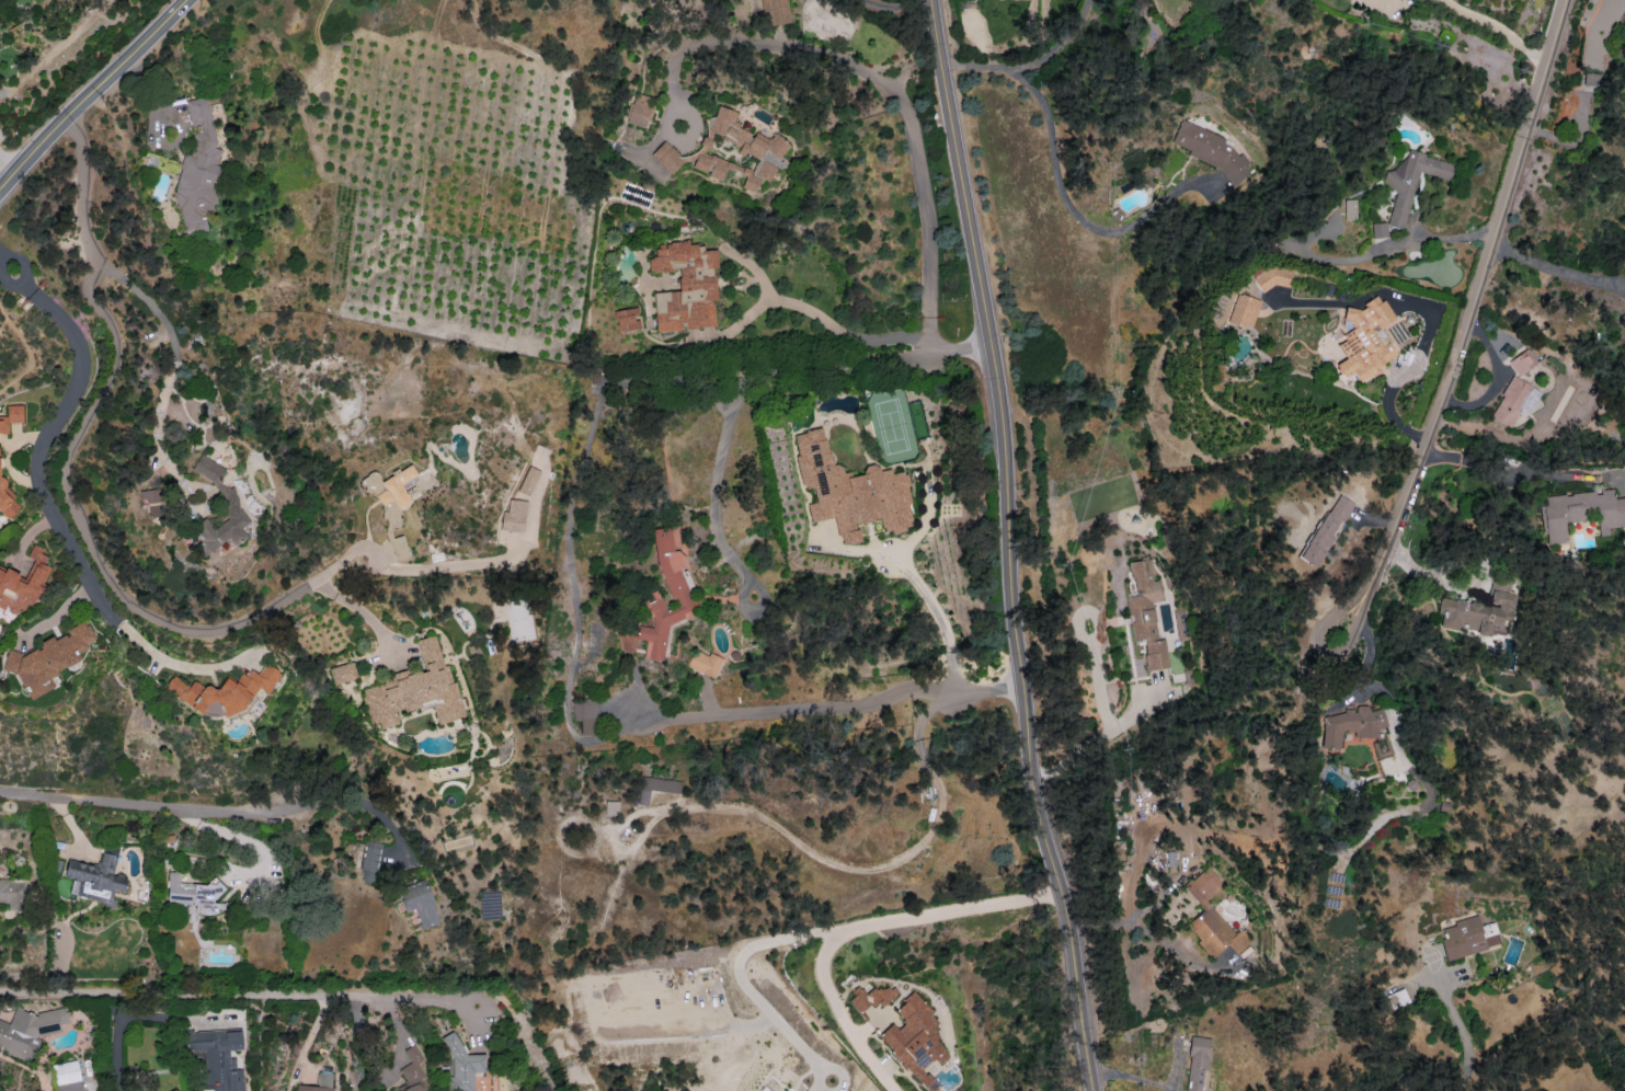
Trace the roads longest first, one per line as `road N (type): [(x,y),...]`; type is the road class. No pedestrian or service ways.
road 1 (tertiary): [(1097,1090),(1073,935),(1035,805),(998,369),(986,349),(932,0)]
road 2 (residential): [(1023,688),(909,691),(871,708),(711,716),(584,744),(575,737),(567,694),(577,627),(569,542),(602,393),(675,379),(735,411)]
road 3 (residential): [(76,113),(82,230),(102,264),(88,294),(118,345),(64,486),(112,583),(135,608),(171,625),(221,629),(362,553)]
road 4 (residential): [(1335,643),(1361,623),(1430,451),(1569,0)]
road 5 (residential): [(1062,893),(836,930),(746,955),(735,968),(739,995),(789,1019),(816,1090)]
road 6 (residential): [(748,581),(719,543),(716,499),(745,377),(986,349)]
road 7 (residential): [(33,294),(64,317),(81,356),(79,383),(39,449),(36,470),(49,512),(116,618)]
road 8 (residential): [(0,790),(272,809)]
road 9 (secondary): [(0,190),(174,16)]
road 10 (residential): [(965,694),(934,609),(890,558)]
road 11 (residential): [(1031,766),(1131,721),(1157,696)]
road 12 (residential): [(1228,716),(1335,643)]

